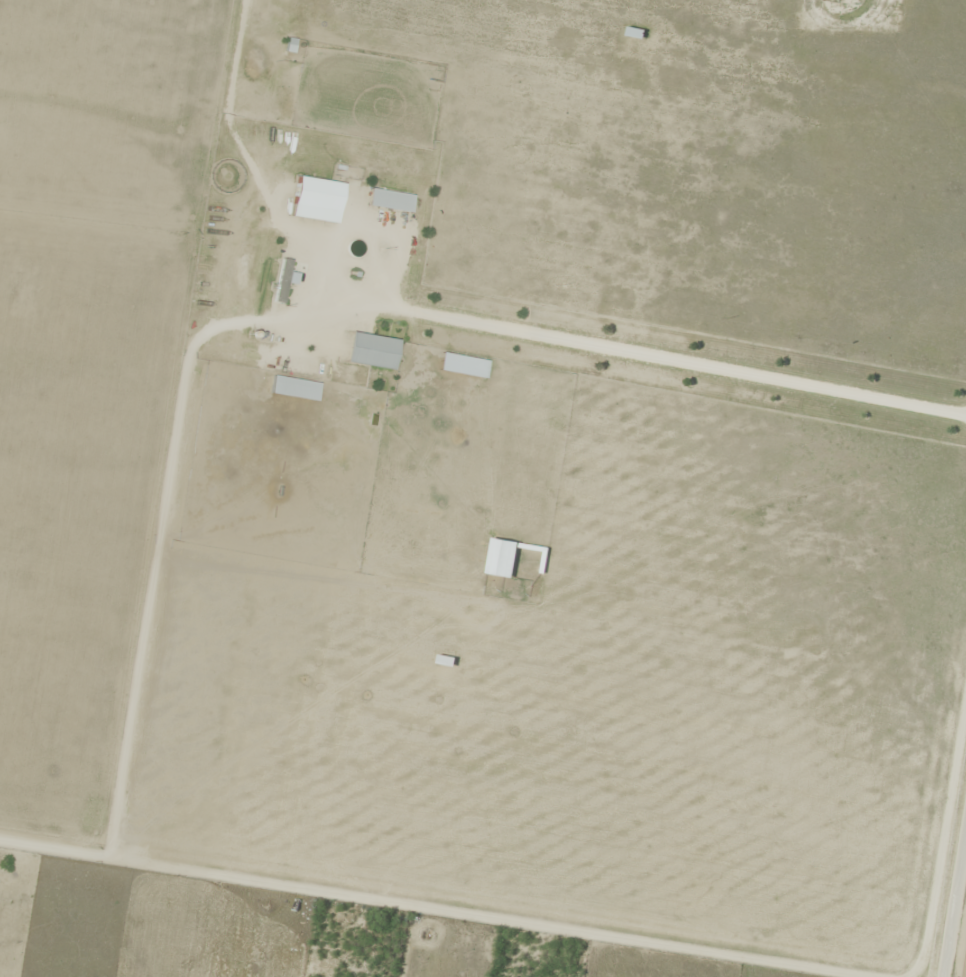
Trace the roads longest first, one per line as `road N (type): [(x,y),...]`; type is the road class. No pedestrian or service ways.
road 1 (residential): [(938,976),(965,800)]

